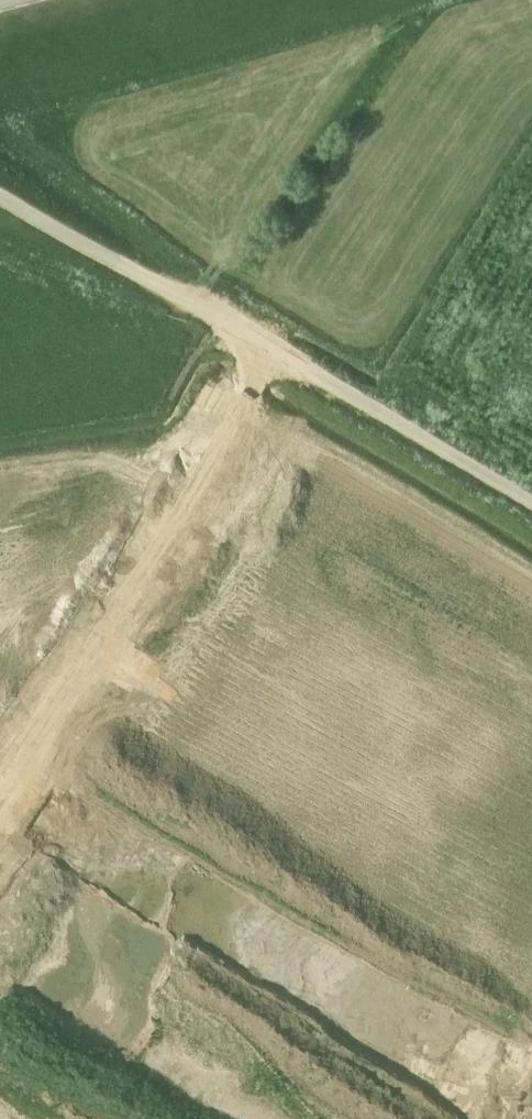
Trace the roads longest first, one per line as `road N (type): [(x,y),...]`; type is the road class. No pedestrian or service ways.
road 1 (unclassified): [(531,503),(0,196)]

